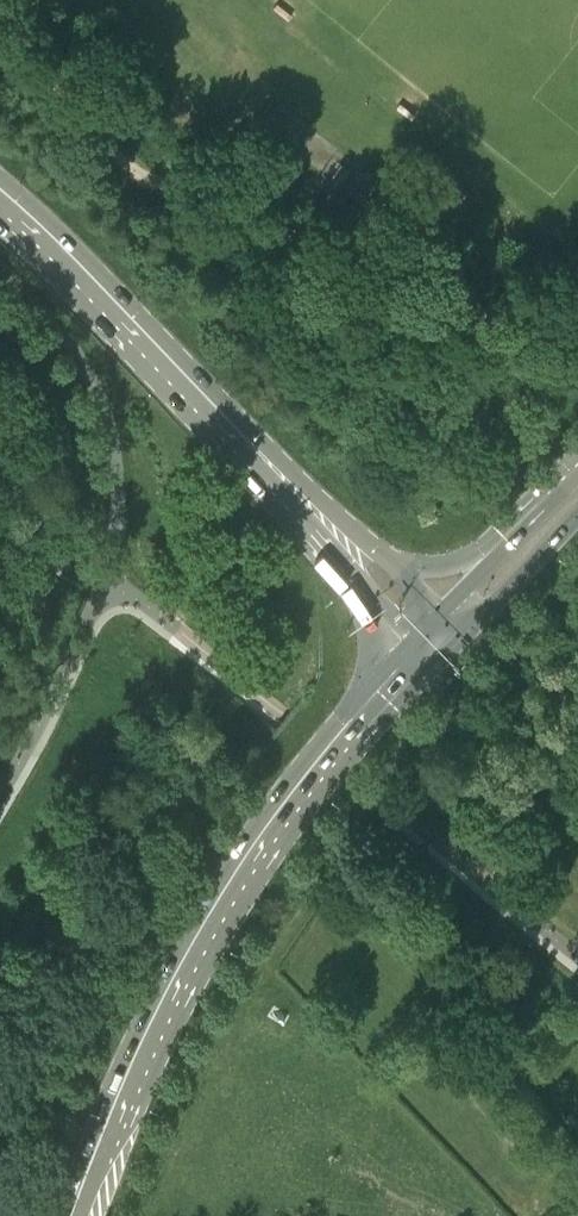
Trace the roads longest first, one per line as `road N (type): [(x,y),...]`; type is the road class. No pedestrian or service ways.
road 1 (primary): [(74,1215),(219,897),(309,769),(422,647)]
road 2 (primary): [(340,536),(0,195)]
road 3 (primary): [(446,624),(489,602),(577,511)]
road 4 (primary): [(515,543),(445,563),(376,555)]
road 5 (primary): [(340,536),(349,565),(422,647)]

